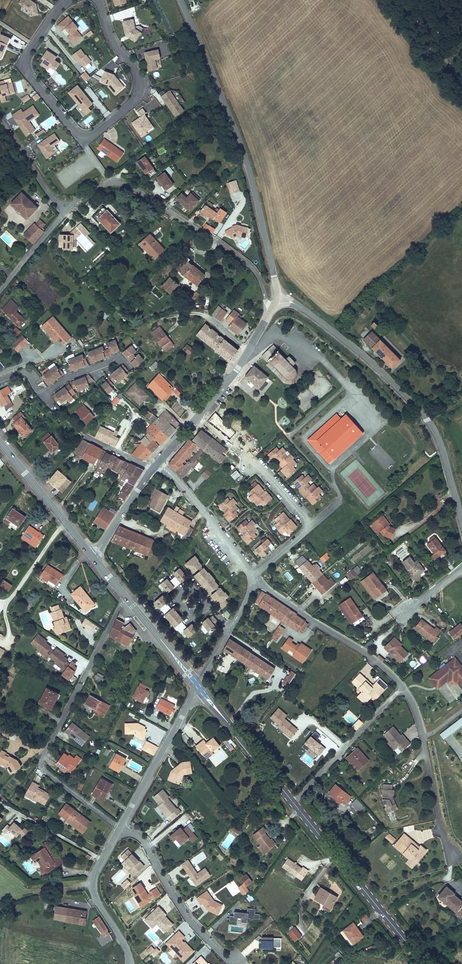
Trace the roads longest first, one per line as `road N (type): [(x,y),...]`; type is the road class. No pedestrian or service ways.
road 1 (residential): [(453,857),(419,721),(402,687),(254,579)]
road 2 (primary): [(424,963),(198,686)]
road 3 (residential): [(98,0),(139,88),(128,107),(85,137),(25,64),(69,0)]
road 4 (tertiary): [(180,0),(239,142),(276,299)]
road 5 (unclassified): [(276,299),(341,336),(410,400),(438,438),(461,522)]
road 6 (residential): [(124,596),(41,766),(120,829)]
road 7 (residential): [(273,307),(248,265),(126,185),(104,184),(64,212)]
road 8 (residential): [(254,579),(310,525),(198,417)]
road 9 (residential): [(237,962),(189,921),(142,839),(120,829)]
road 10 (residential): [(198,686),(120,829)]
road 11 (track): [(402,687),(294,803)]
road 12 (residential): [(158,463),(254,579)]
road 13 (residential): [(120,829),(94,887),(129,963)]
road 14 (residential): [(0,380),(25,373),(46,393),(120,357)]
road 15 (tertiary): [(273,307),(198,417)]
road 16 (residential): [(198,686),(254,579)]

